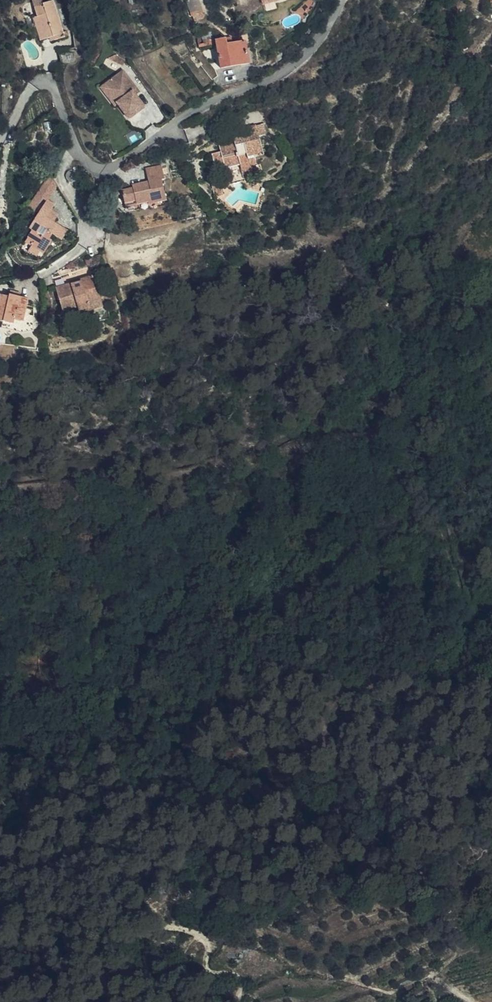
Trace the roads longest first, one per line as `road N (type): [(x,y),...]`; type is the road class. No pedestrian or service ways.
road 1 (residential): [(338,0),(327,28),(288,68),(206,105),(123,161),(102,167),(78,157),(47,84),(26,93),(0,136)]

